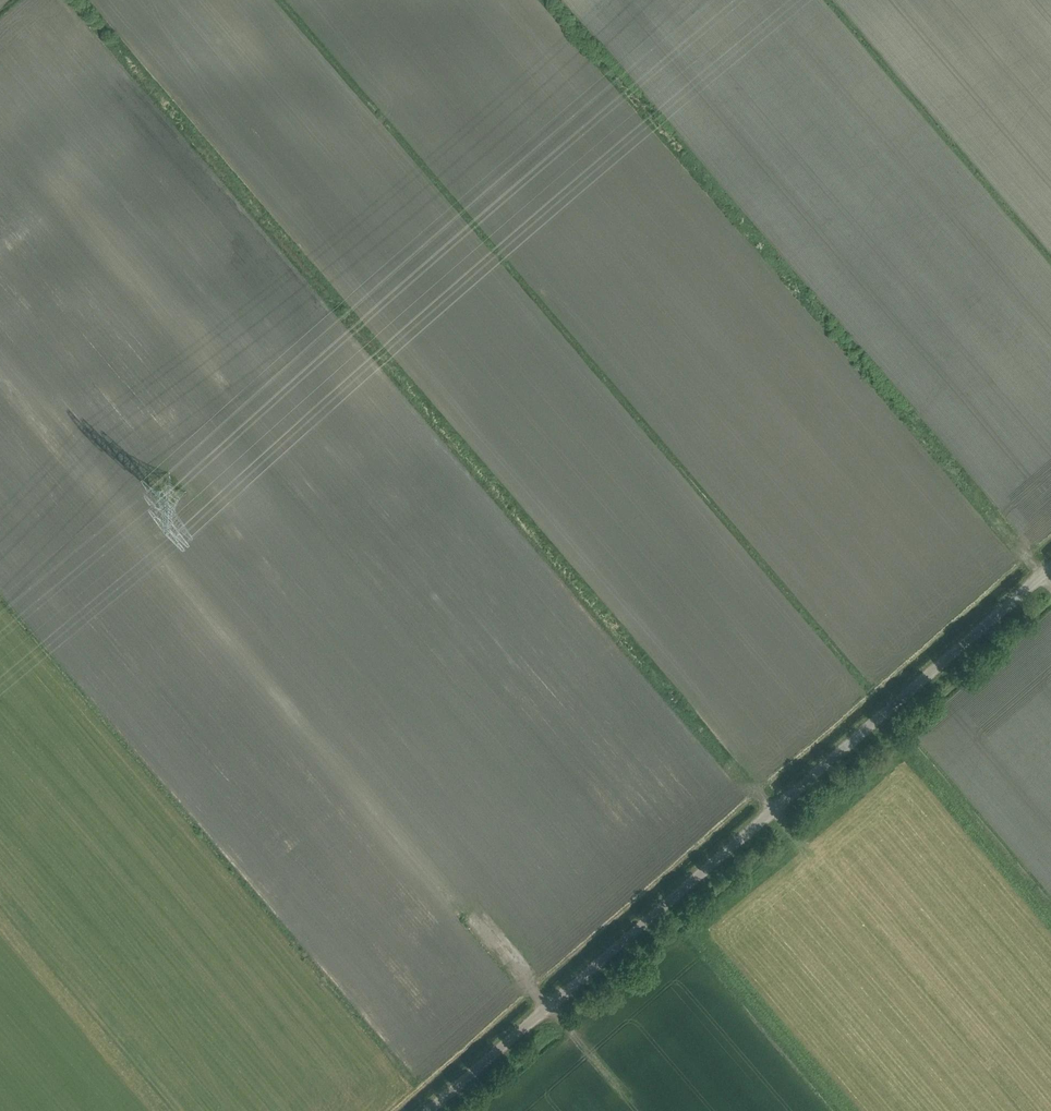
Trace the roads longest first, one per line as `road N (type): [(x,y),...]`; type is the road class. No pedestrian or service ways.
road 1 (unclassified): [(427,1110),(1050,568)]

